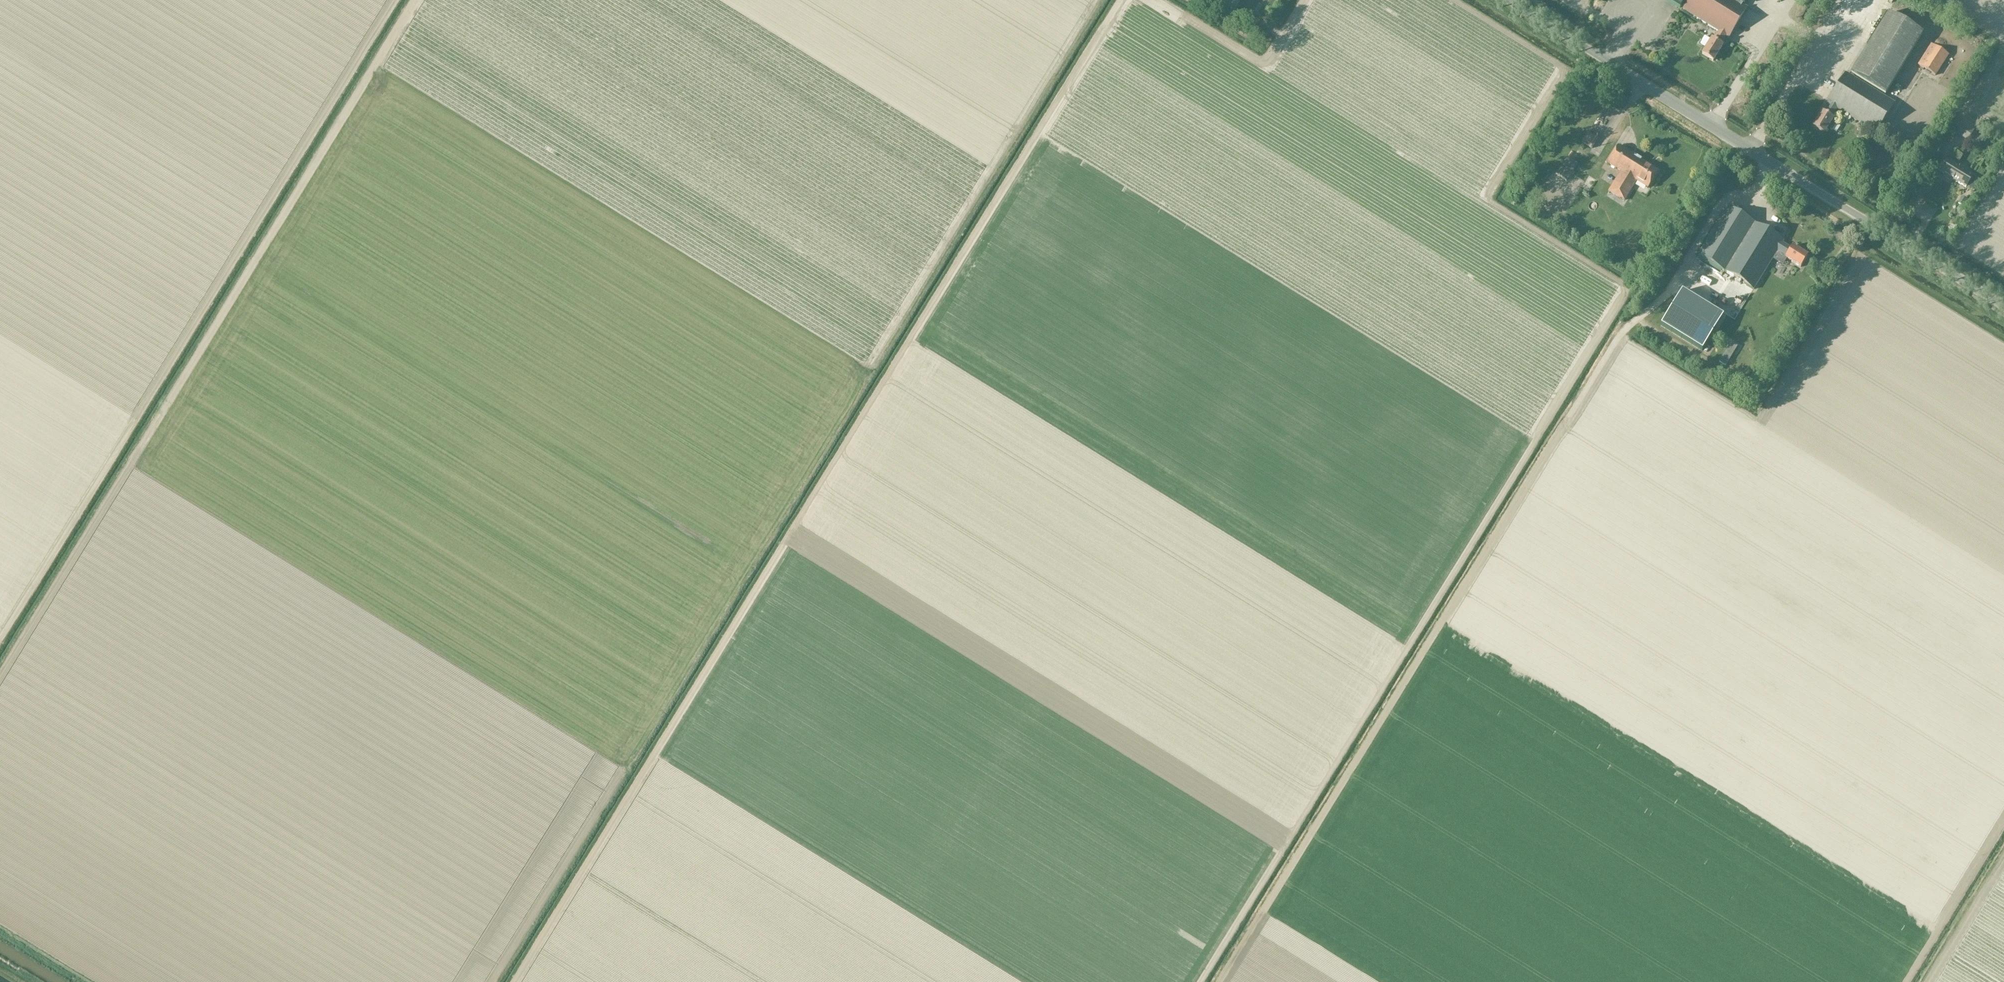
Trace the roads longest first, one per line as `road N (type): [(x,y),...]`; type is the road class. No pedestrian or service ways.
road 1 (unclassified): [(2003,308),(1506,0)]

